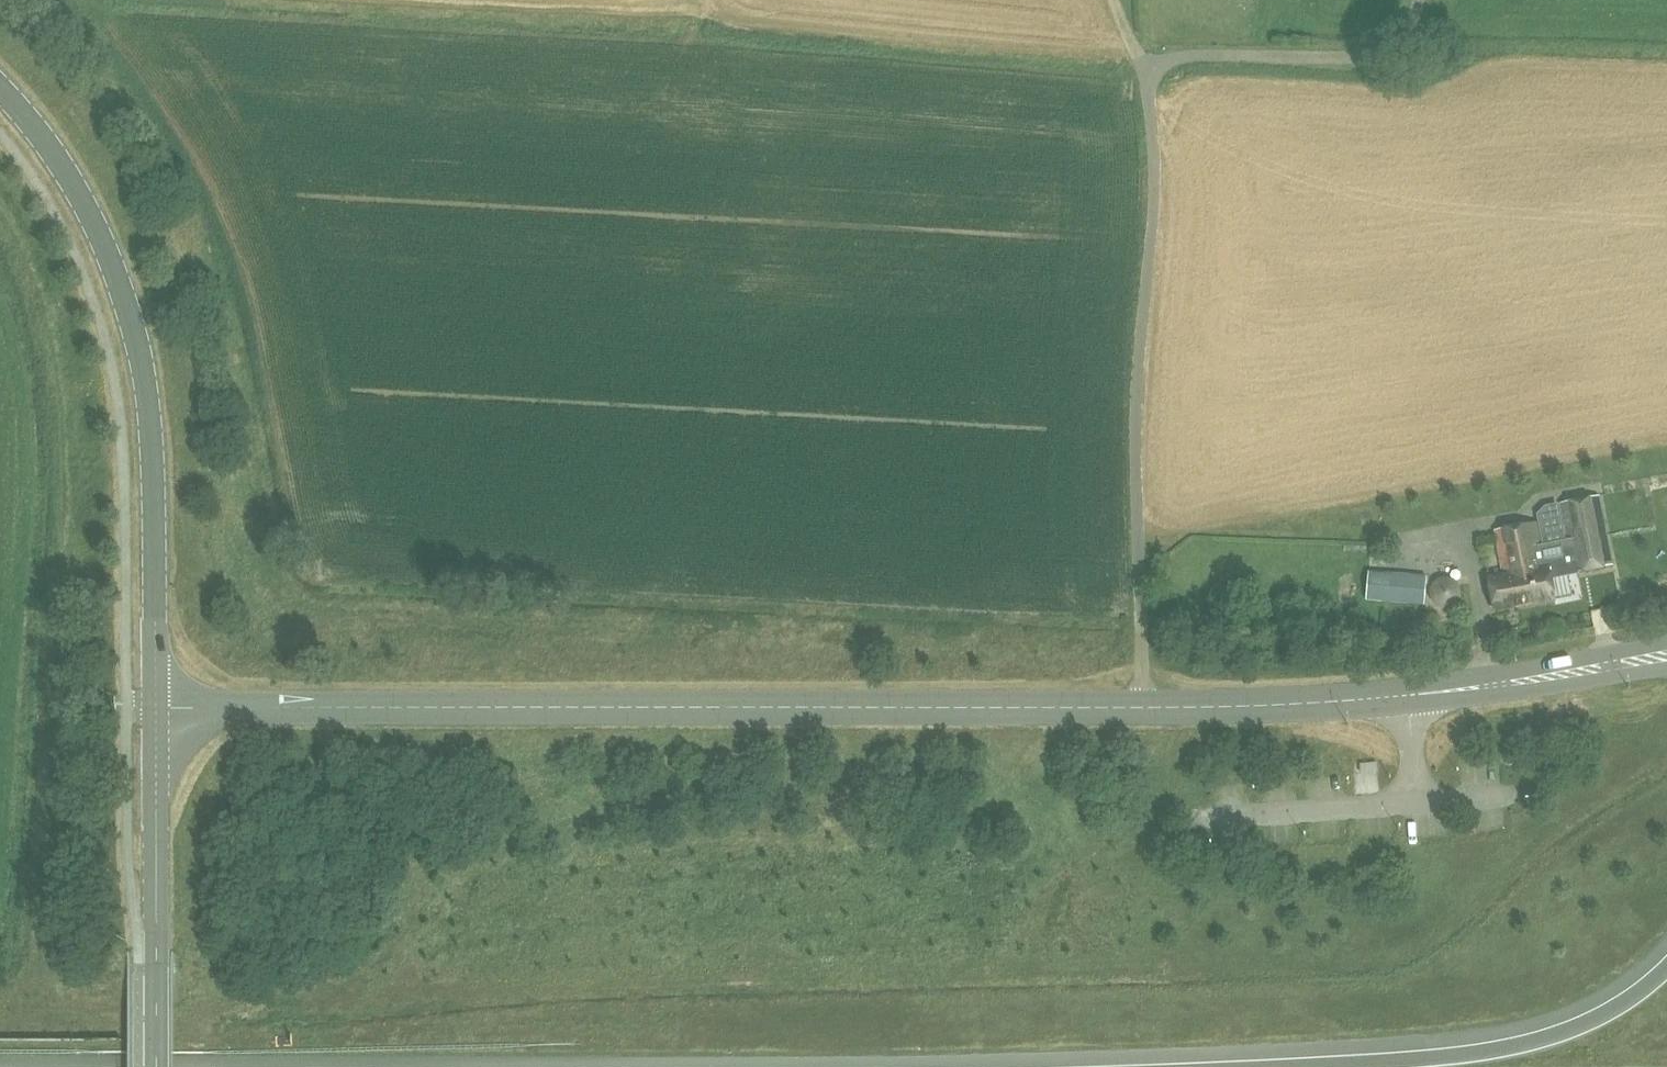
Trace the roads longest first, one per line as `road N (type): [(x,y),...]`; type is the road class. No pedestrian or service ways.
road 1 (tertiary): [(1666,656),(1489,686),(1303,703),(156,708)]
road 2 (tertiary): [(156,708),(143,361),(121,286),(68,172),(0,87)]
road 3 (motorway): [(1666,967),(1608,1010),(1542,1038),(1299,1066)]
road 4 (tertiary): [(156,1066),(156,708)]

